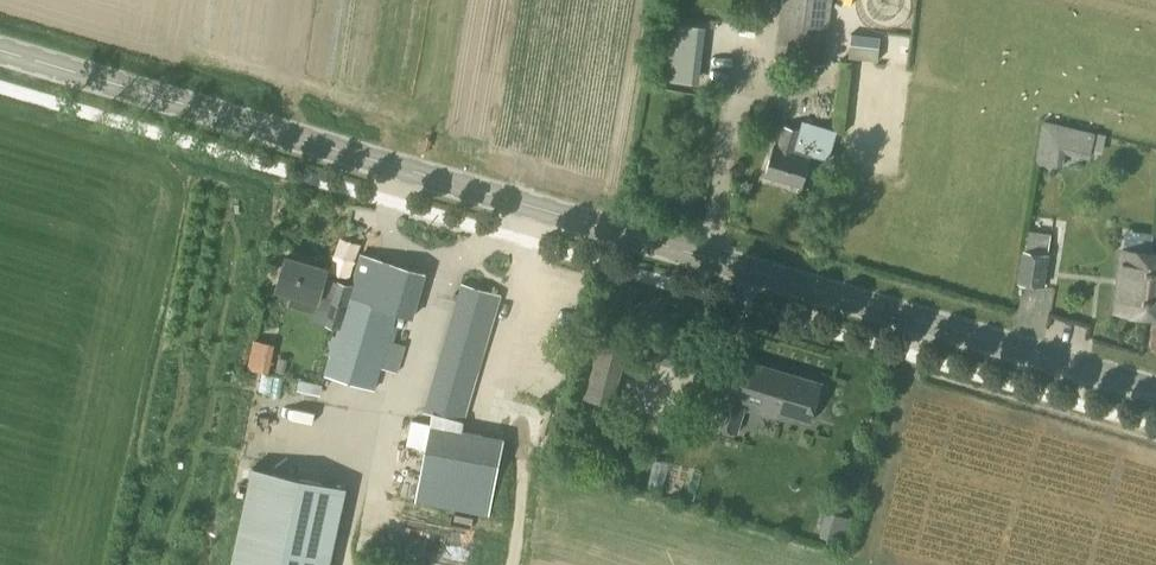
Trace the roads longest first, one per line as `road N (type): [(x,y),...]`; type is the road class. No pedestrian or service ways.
road 1 (tertiary): [(1155,387),(0,53)]

